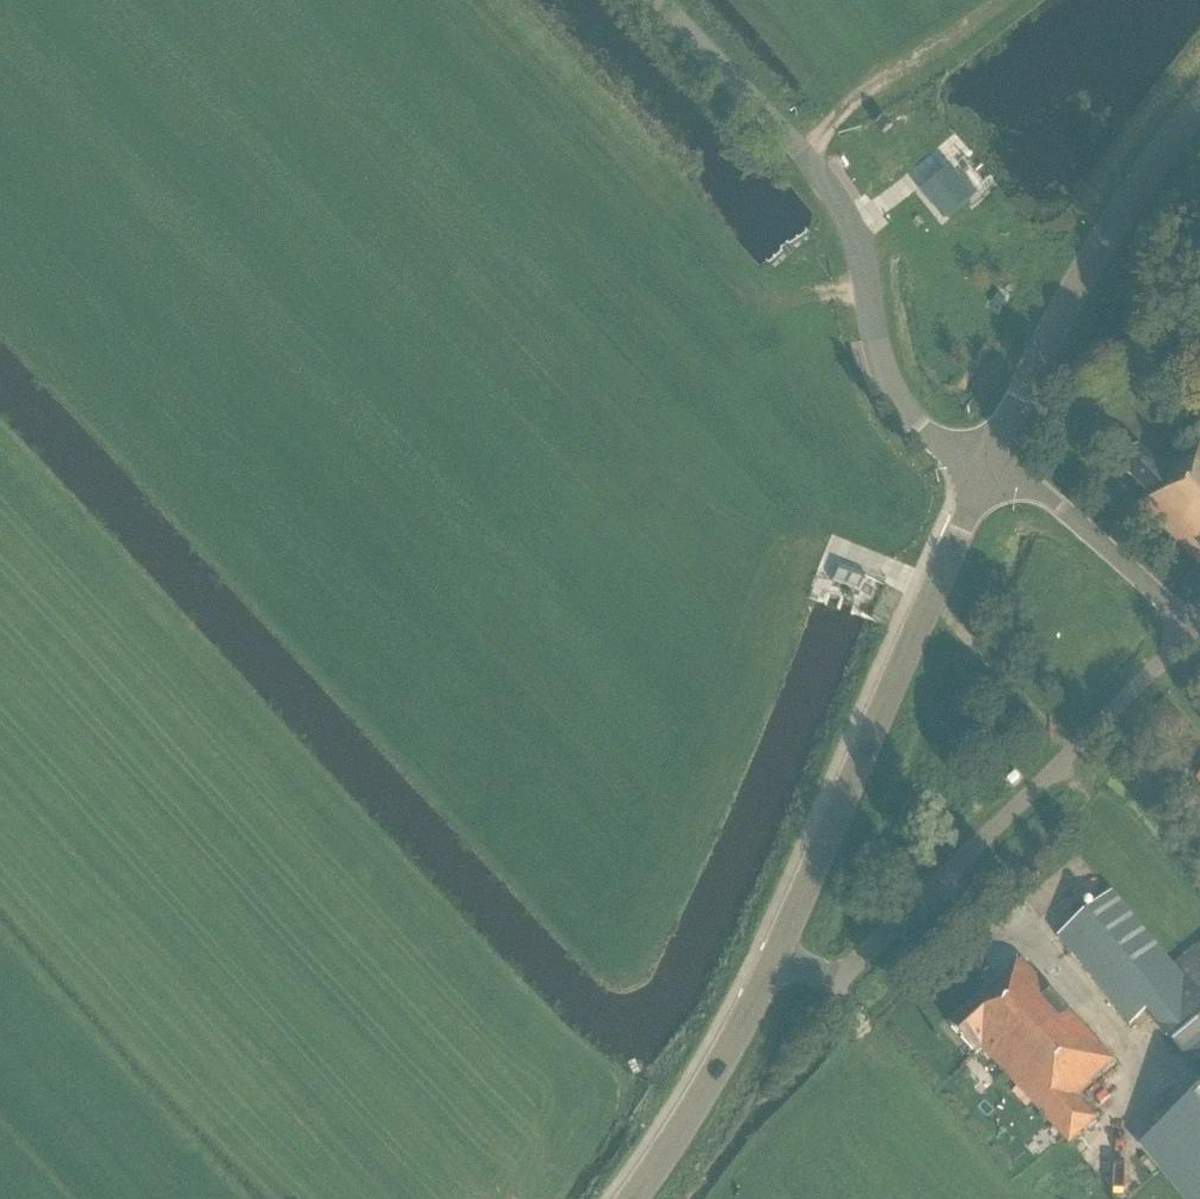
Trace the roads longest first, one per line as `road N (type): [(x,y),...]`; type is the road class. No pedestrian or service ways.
road 1 (tertiary): [(632,1198),(682,1133),(777,960),(990,471)]
road 2 (unclassified): [(990,471),(920,419),(896,389),(848,208),(812,155),(662,0)]
road 3 (tertiary): [(990,471),(1071,307),(1199,114)]
road 4 (unclassified): [(1199,633),(1049,498),(990,471)]

